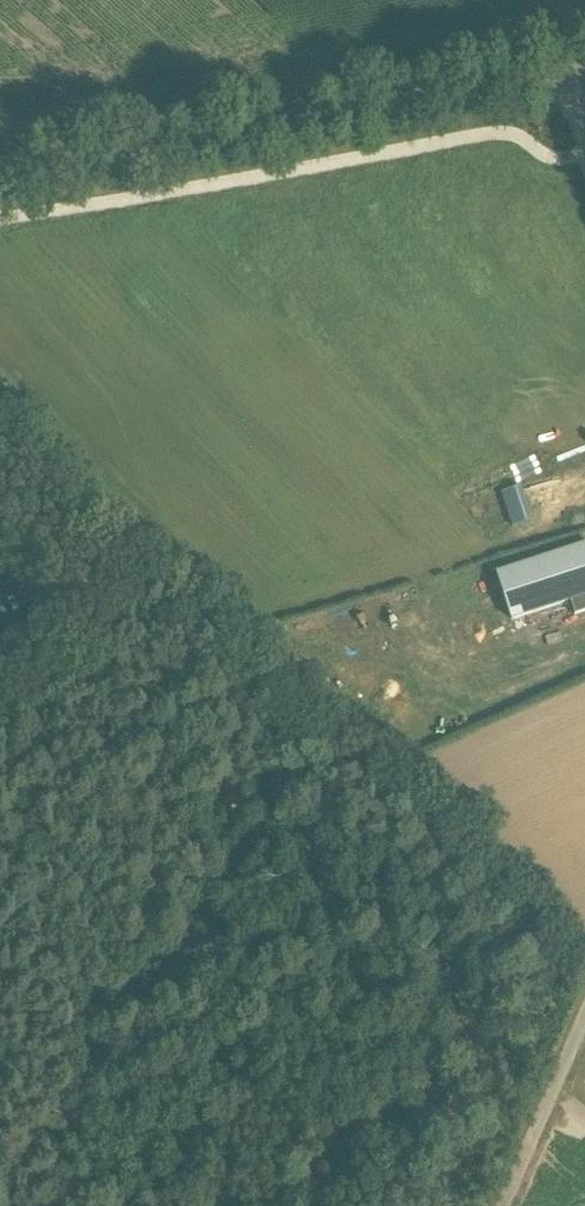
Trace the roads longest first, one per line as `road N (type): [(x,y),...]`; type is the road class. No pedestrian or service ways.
road 1 (tertiary): [(0,177),(575,71)]
road 2 (unclassified): [(501,1205),(584,1016)]

